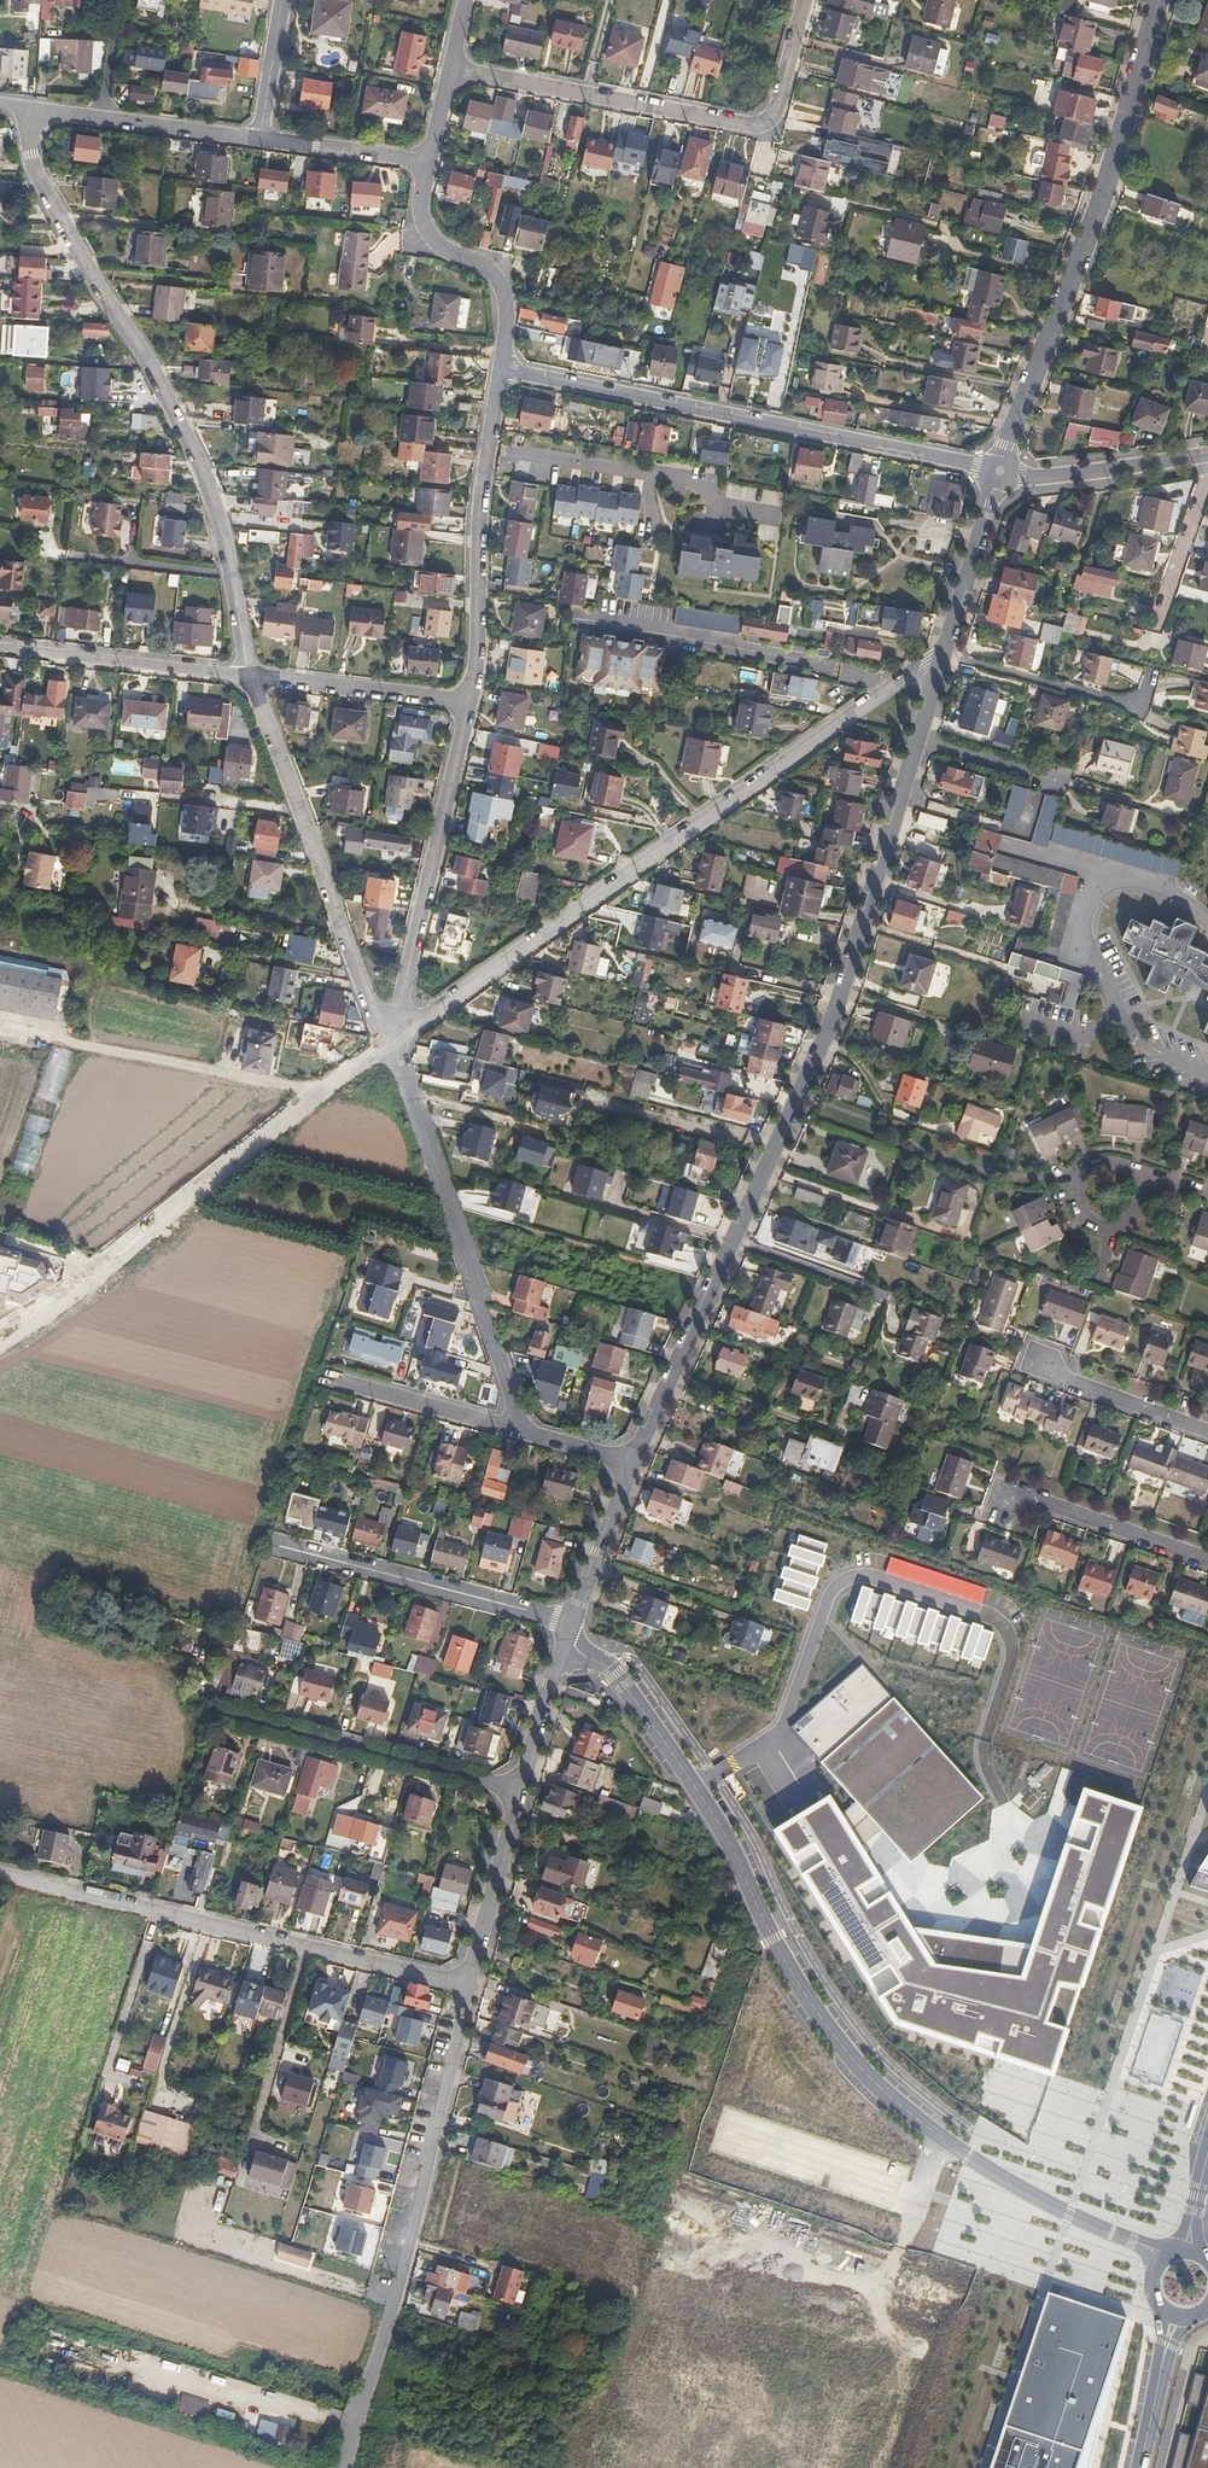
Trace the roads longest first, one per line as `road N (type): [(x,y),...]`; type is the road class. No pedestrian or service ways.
road 1 (residential): [(566,1642),(616,1675),(647,1716),(710,1810),(797,1980),(865,2071),(1000,2177),(1164,2261)]
road 2 (residential): [(943,652),(831,1023),(633,1463)]
road 3 (residential): [(943,652),(402,1030)]
road 4 (residential): [(33,107),(36,171),(204,474),(228,554),(249,678)]
road 5 (residential): [(633,1463),(524,1431),(401,1054),(402,1030)]
road 6 (residential): [(402,1030),(85,1289),(0,1345)]
road 7 (residential): [(1000,473),(501,369)]
road 8 (residential): [(1155,0),(1091,217),(1000,473)]
road 9 (residential): [(468,1987),(404,2271),(348,2467)]
road 10 (residential): [(468,1987),(0,1874)]
road 11 (residential): [(451,67),(762,125),(773,117),(802,0)]
road 12 (residential): [(249,678),(370,1003),(380,1022),(402,1030)]
road 13 (residential): [(566,1642),(468,1987)]
road 14 (residential): [(402,1030),(398,1008),(468,699)]
road 15 (residential): [(468,699),(479,650),(485,473),(501,369)]
road 16 (track): [(323,1091),(65,1038)]
road 17 (residential): [(249,678),(0,648)]
road 18 (residential): [(501,369),(502,285),(424,225),(418,210),(429,163)]
road 19 (residential): [(261,140),(33,107)]
road 20 (residential): [(468,699),(249,678)]
road 21 (residential): [(1207,1559),(1031,1498),(1005,1505)]
road 22 (residential): [(1000,473),(1023,477),(1207,457)]
road 23 (residential): [(633,1463),(566,1642)]
road 24 (residential): [(1000,473),(943,652)]
road 25 (residential): [(1207,1432),(1057,1377),(1041,1357)]
road 26 (residential): [(429,163),(261,140)]
road 27 (residential): [(261,140),(282,0)]

